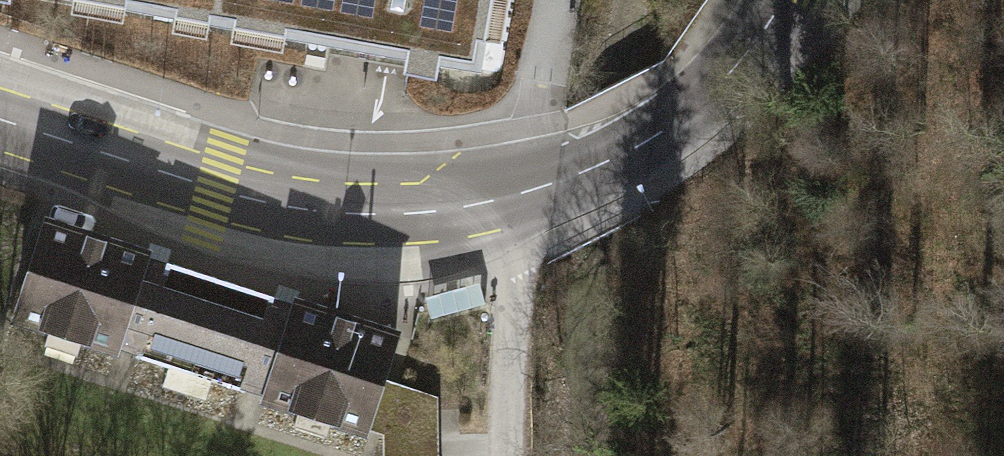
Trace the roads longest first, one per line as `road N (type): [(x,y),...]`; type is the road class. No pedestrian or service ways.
road 1 (secondary): [(0,135),(256,210),(361,222),(517,196)]
road 2 (secondary): [(517,196),(651,138),(701,100),(772,0)]
road 3 (residential): [(511,455),(517,196)]

